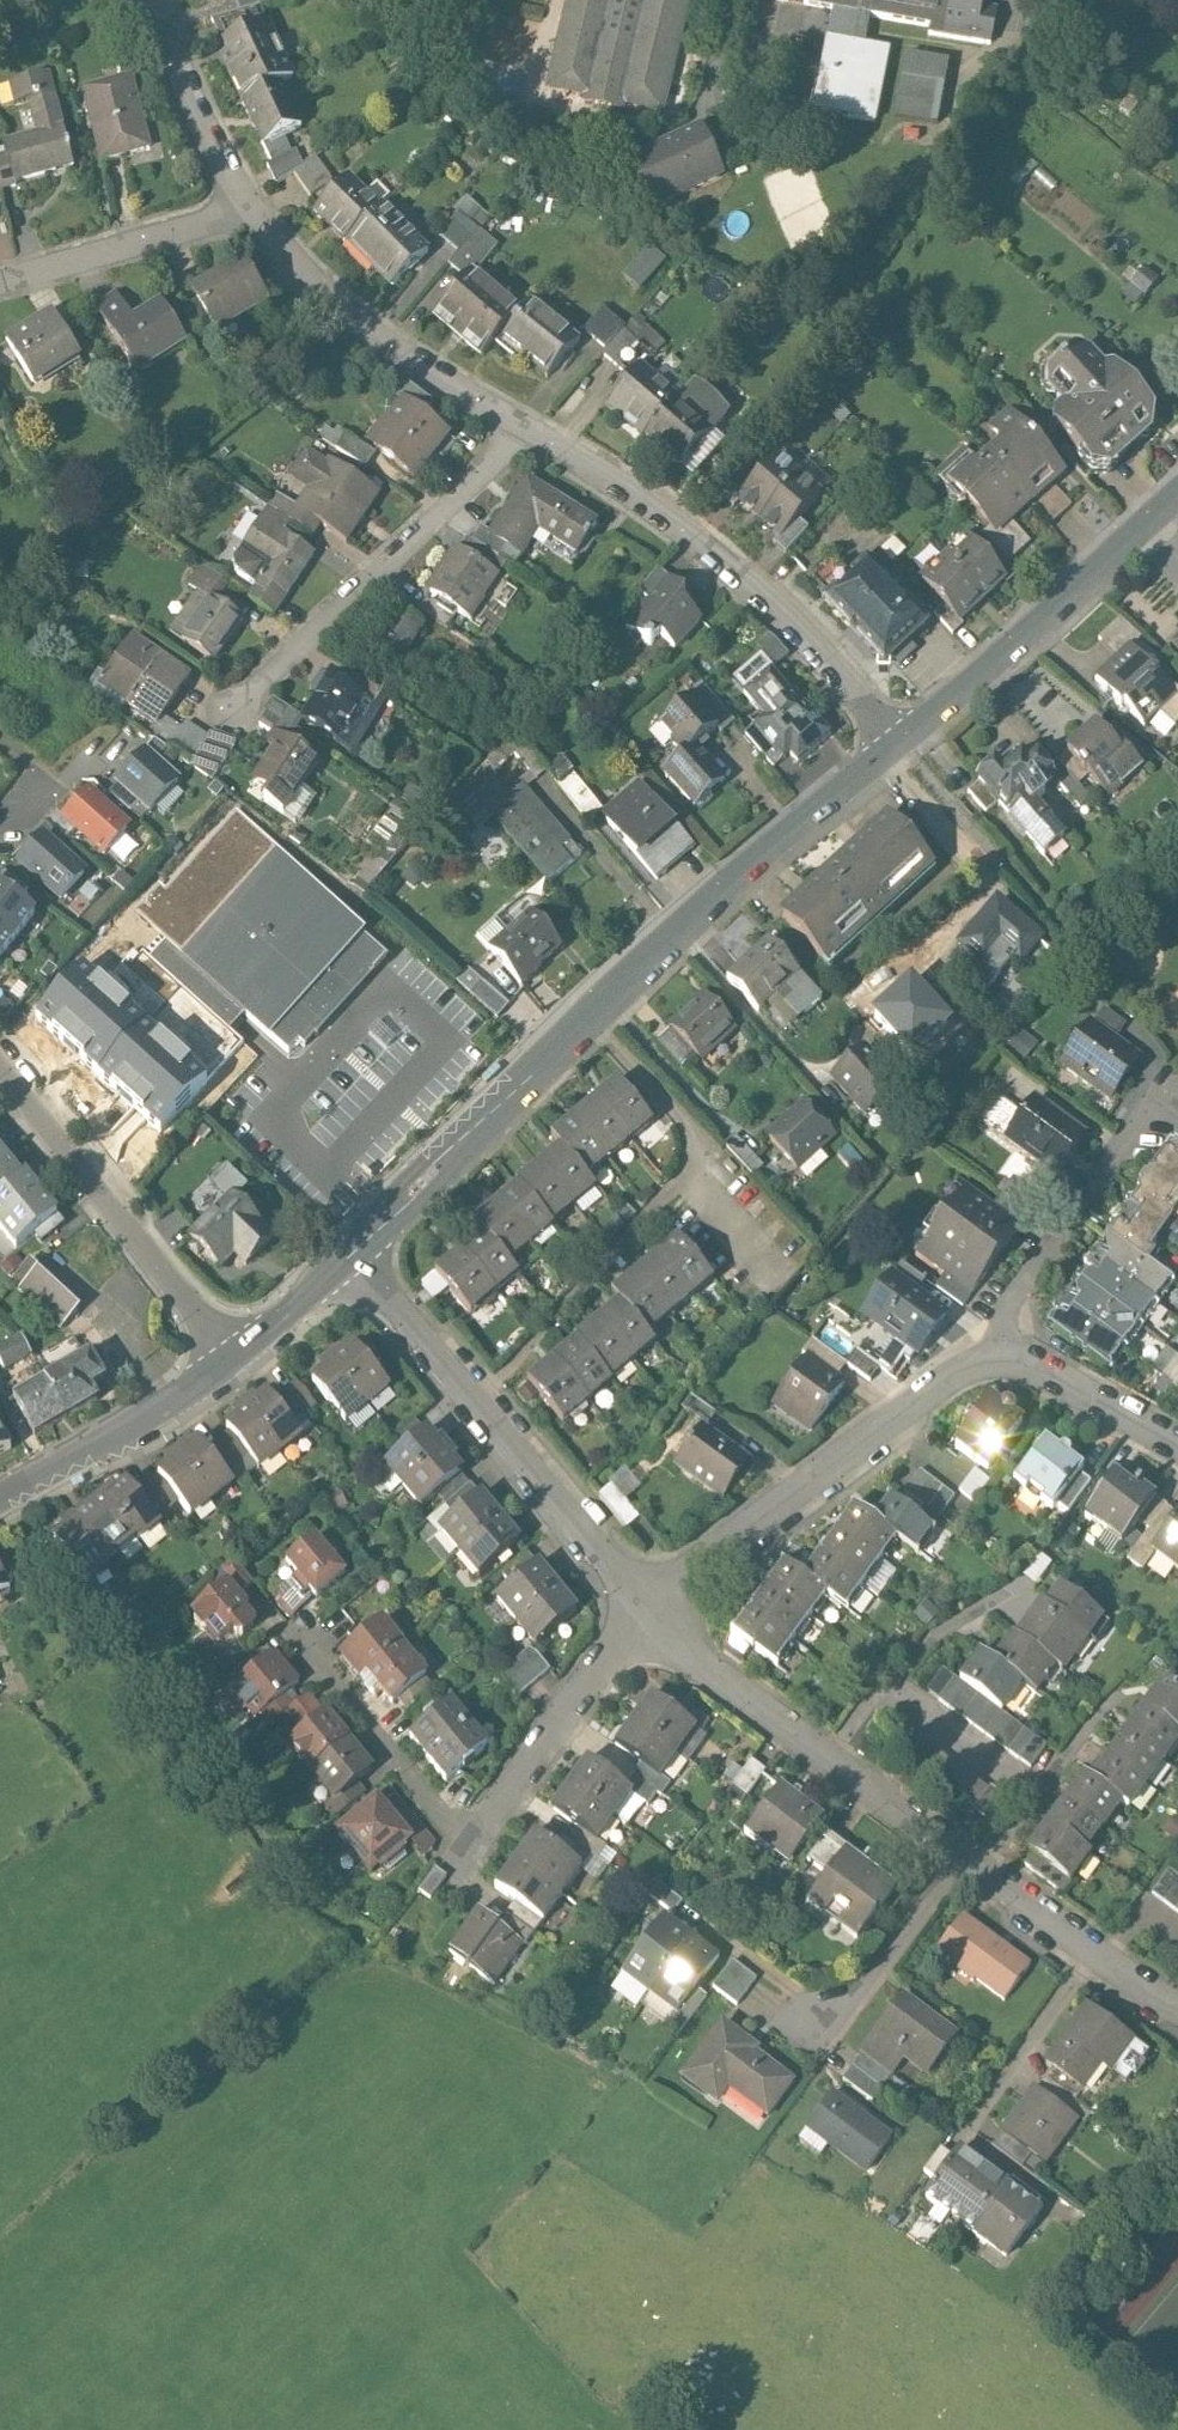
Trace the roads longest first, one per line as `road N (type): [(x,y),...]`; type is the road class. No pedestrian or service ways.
road 1 (tertiary): [(353,1249),(676,936),(902,740)]
road 2 (residential): [(658,1595),(738,1687),(1103,1964),(1177,2009)]
road 3 (residential): [(658,1595),(599,1631),(446,1810),(313,1651)]
road 4 (residential): [(530,426),(697,530),(837,654),(902,740)]
road 5 (residential): [(353,1249),(658,1595)]
road 6 (residential): [(1012,1353),(883,1425),(658,1595)]
road 7 (residential): [(530,426),(241,723)]
road 8 (residential): [(236,1355),(0,1070)]
road 9 (residential): [(240,202),(373,325),(530,426)]
road 10 (tertiary): [(902,740),(1177,503)]
road 11 (tertiary): [(0,1500),(236,1355)]
road 12 (residential): [(0,279),(200,223),(240,202)]
road 13 (residential): [(164,0),(181,74),(240,202)]
road 14 (residential): [(1177,1438),(1012,1353)]
road 15 (tertiary): [(236,1355),(353,1249)]

